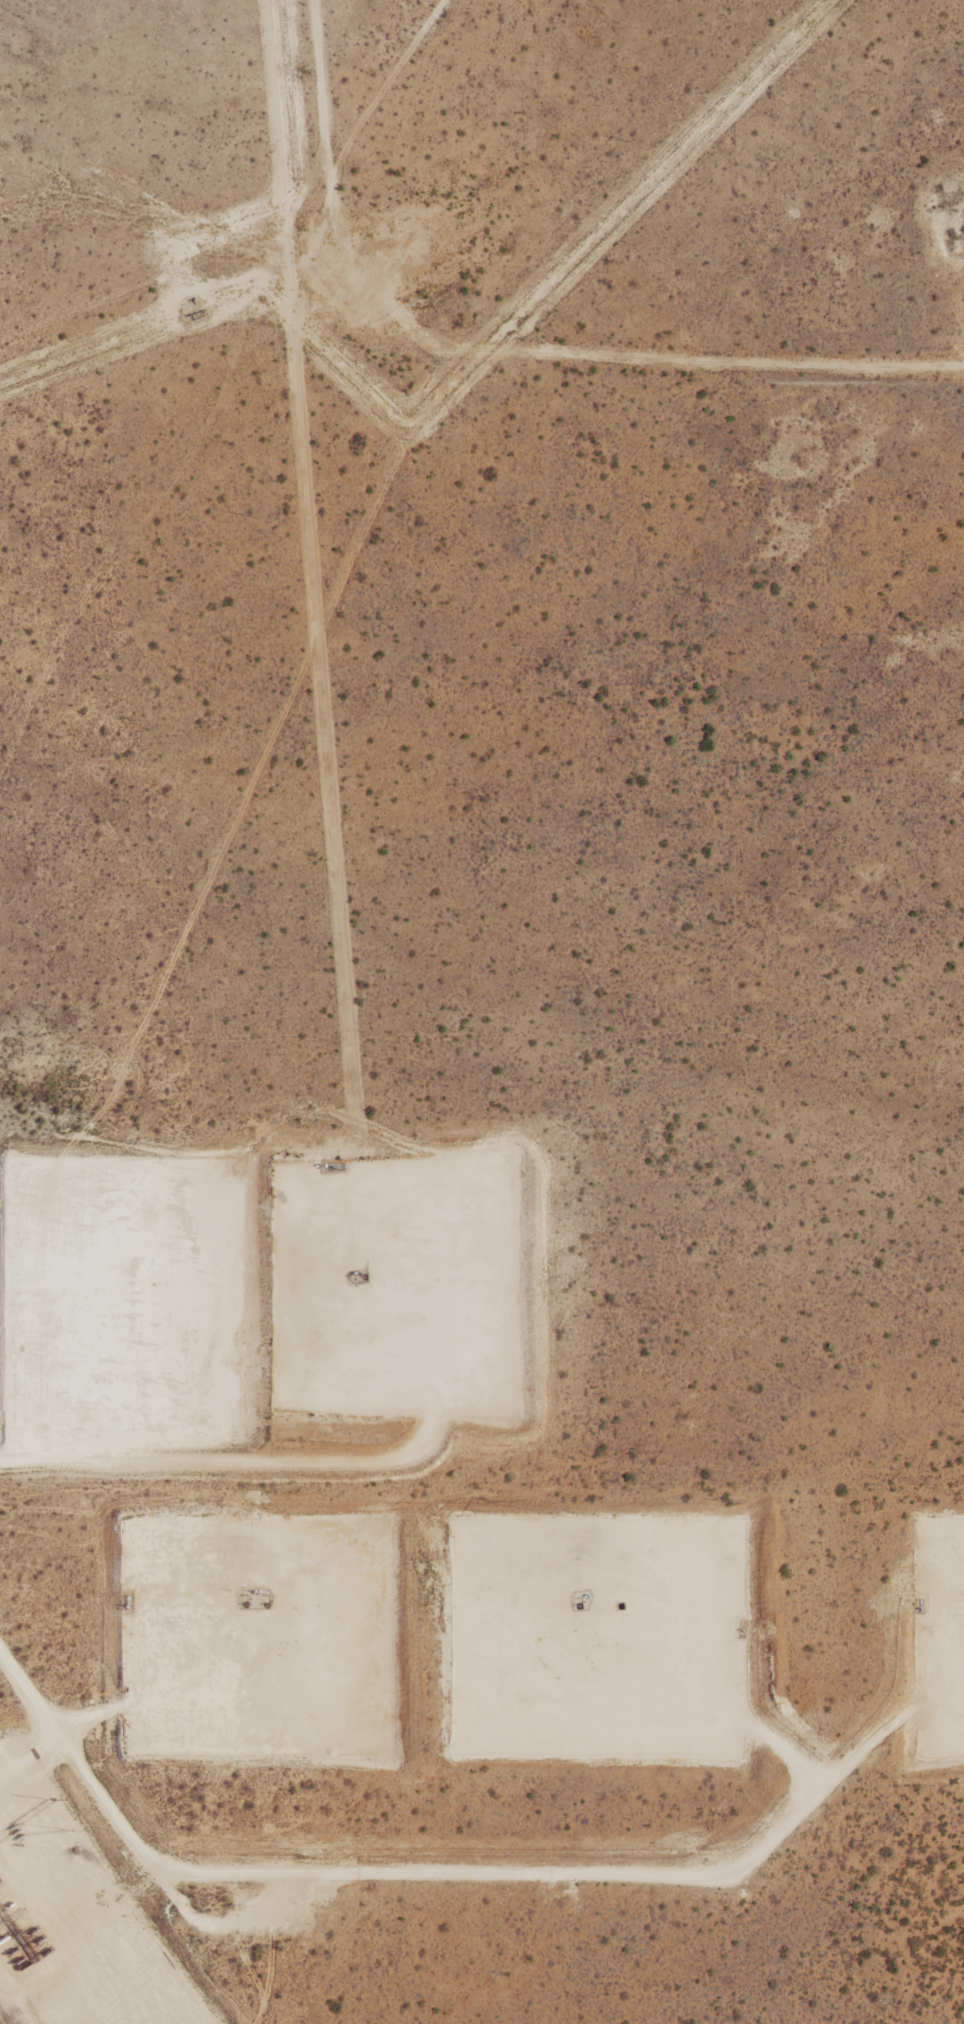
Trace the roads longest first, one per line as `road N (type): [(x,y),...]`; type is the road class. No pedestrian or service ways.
road 1 (residential): [(159,1892),(730,1876),(963,1673)]
road 2 (residential): [(0,1466),(414,1460),(458,1352)]
road 3 (residential): [(159,1892),(0,1658)]

